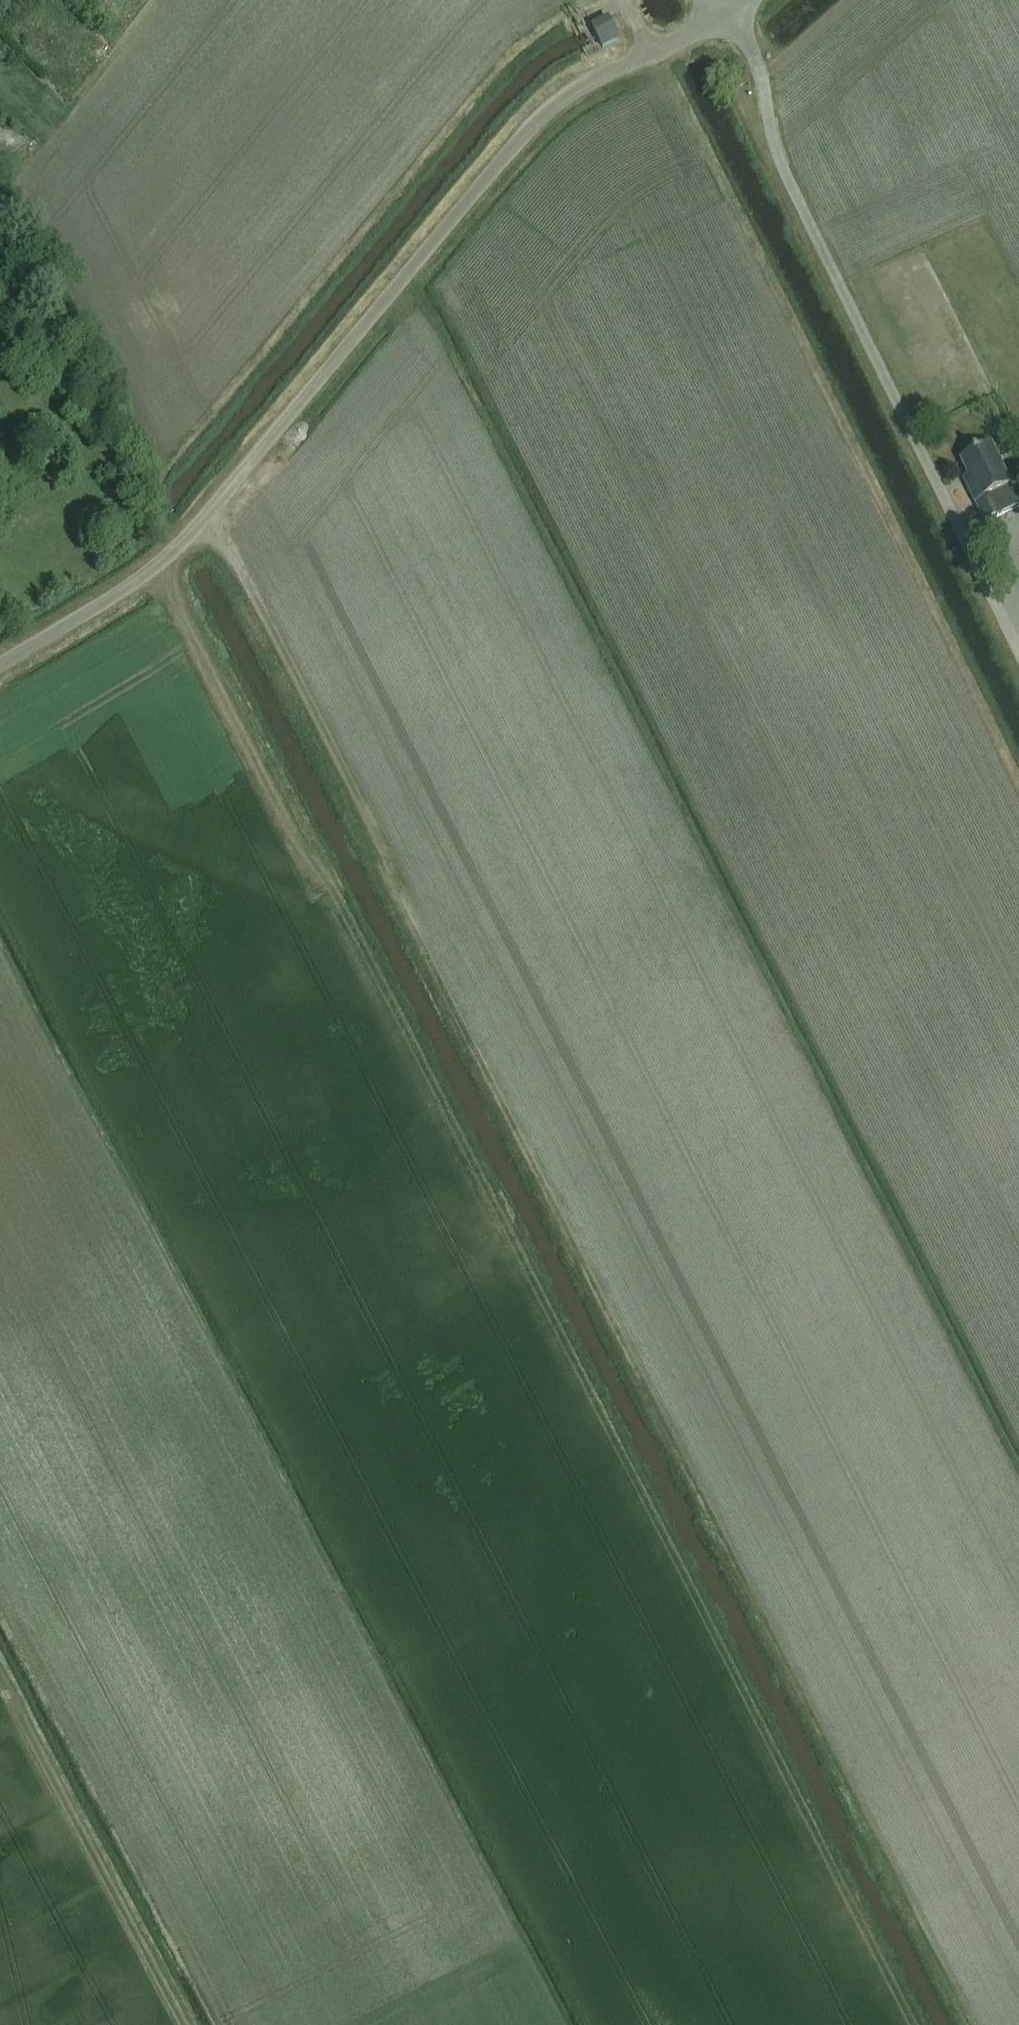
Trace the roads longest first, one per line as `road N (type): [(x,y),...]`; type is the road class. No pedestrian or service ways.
road 1 (unclassified): [(0,668),(132,586),(193,533),(540,119),(593,80),(724,19)]
road 2 (track): [(0,1666),(187,2024)]

